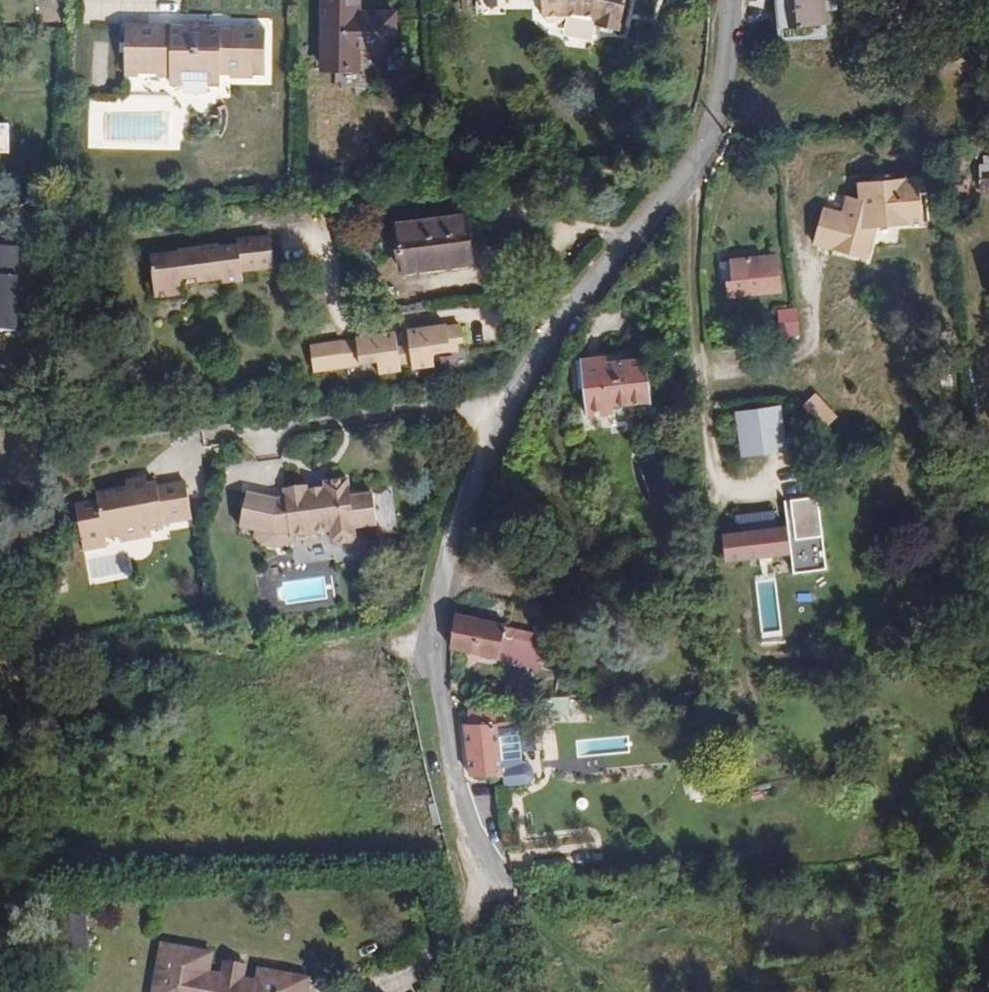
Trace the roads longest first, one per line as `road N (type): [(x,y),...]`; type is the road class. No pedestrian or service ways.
road 1 (residential): [(720,0),(712,103),(695,150),(523,369),(453,520),(435,585),(428,646),(437,722),(493,899)]

